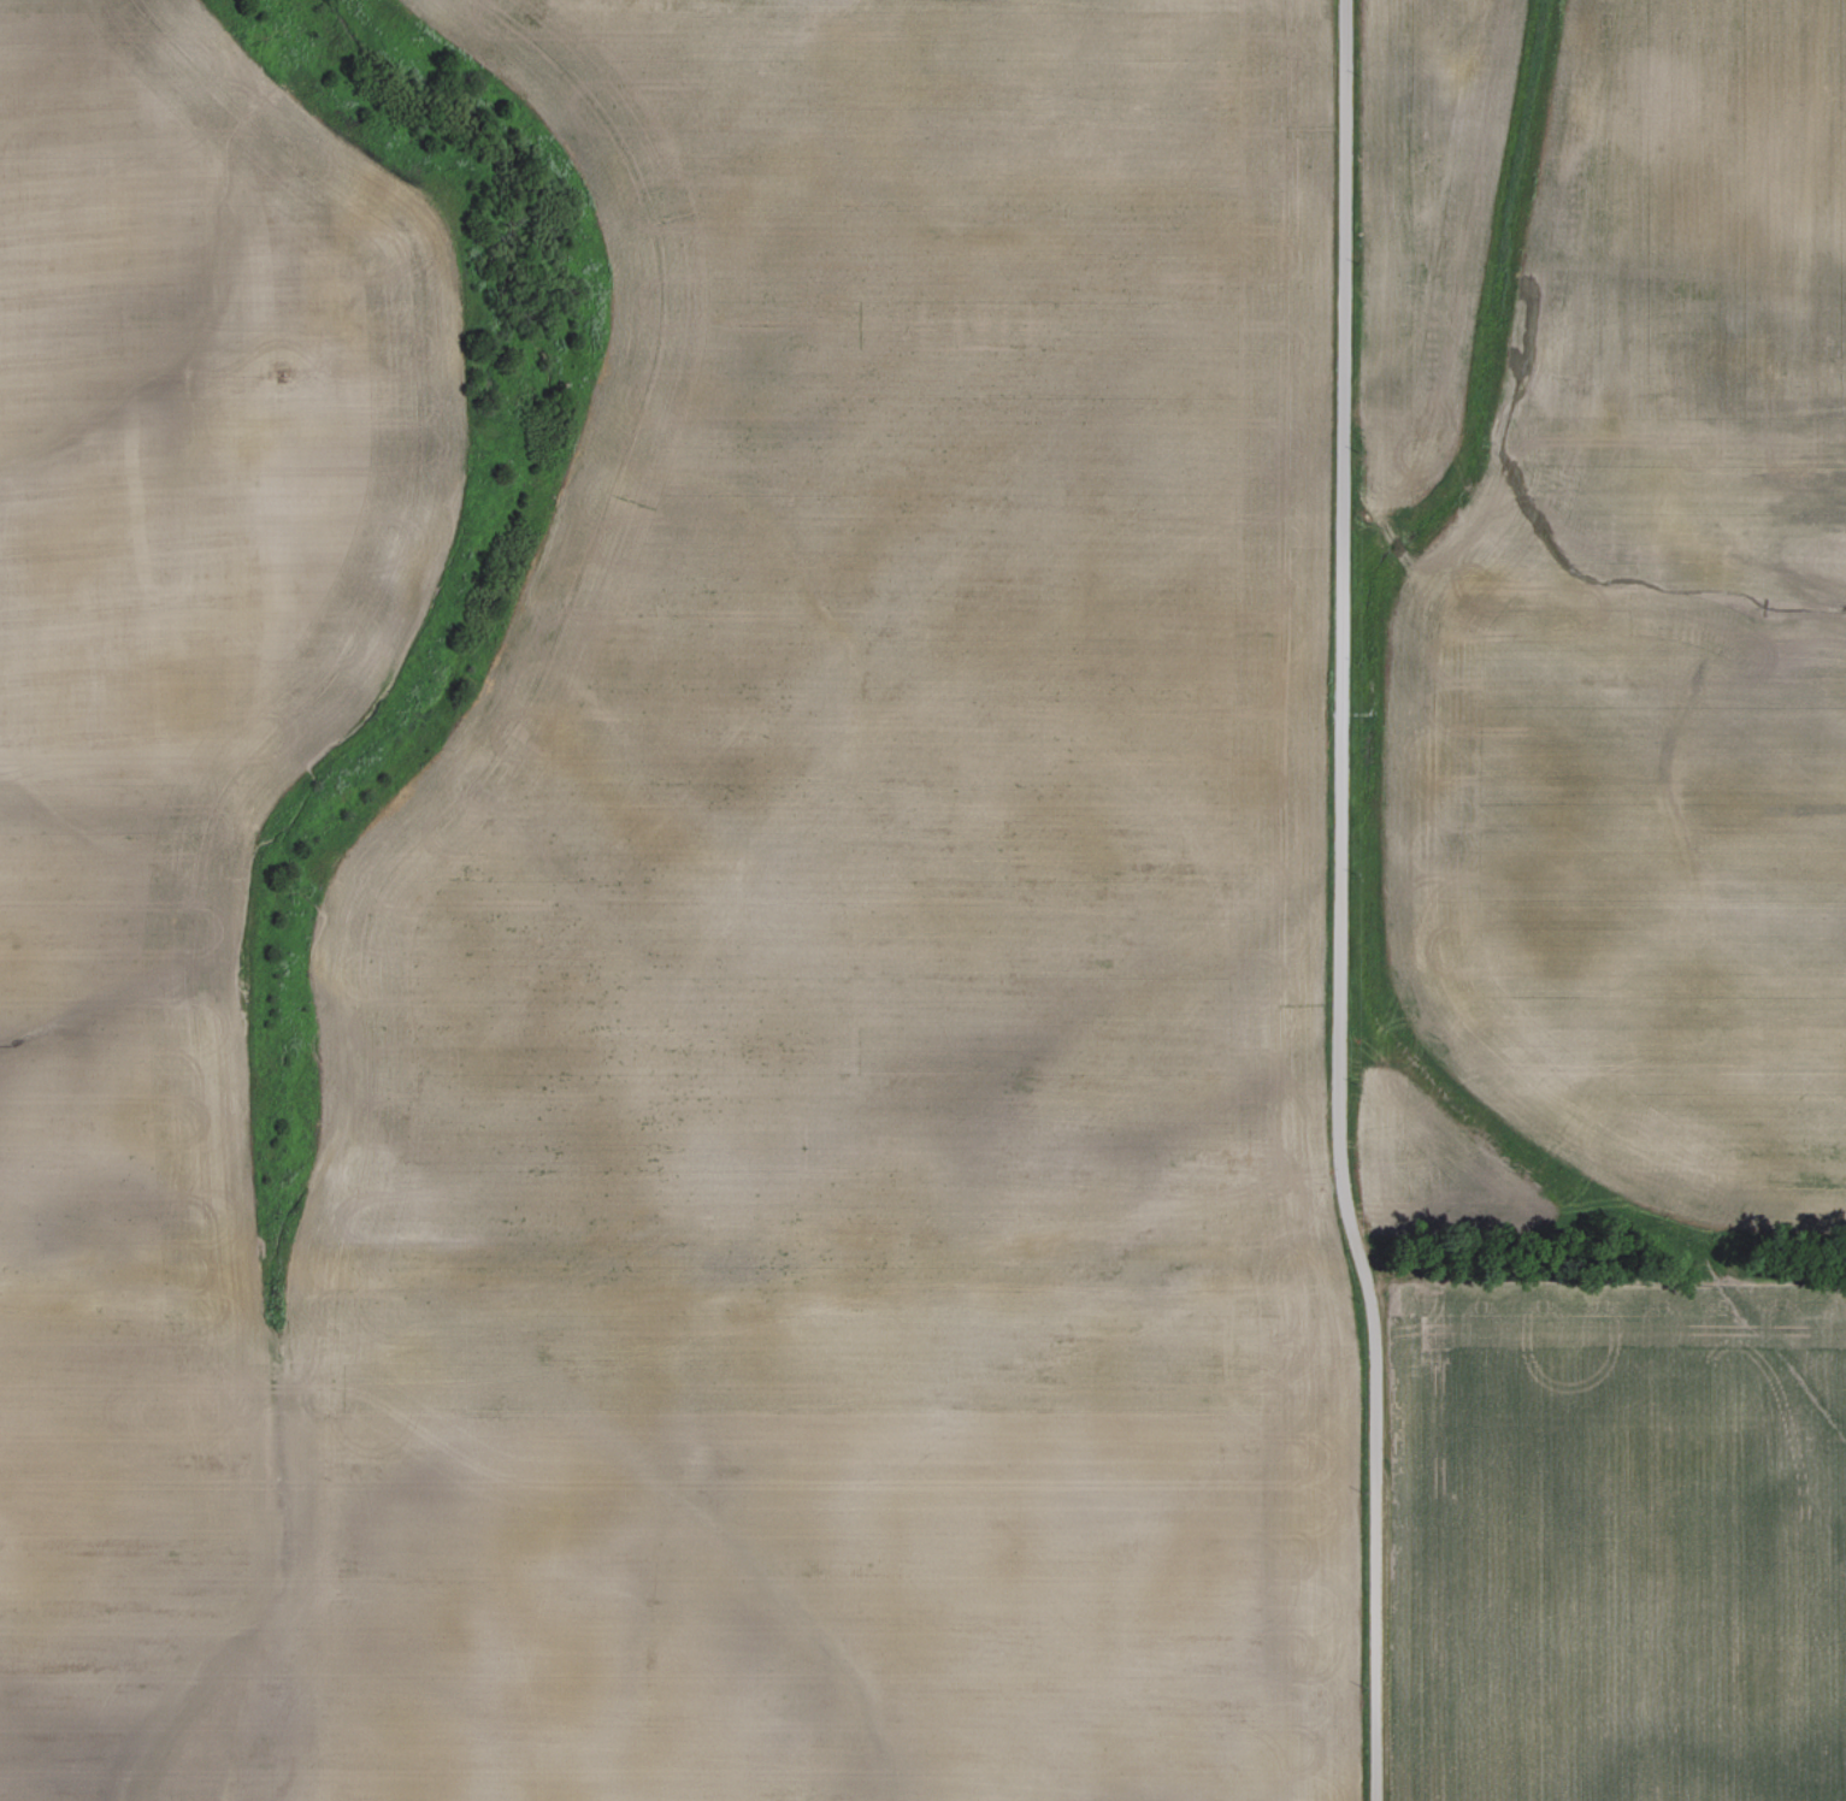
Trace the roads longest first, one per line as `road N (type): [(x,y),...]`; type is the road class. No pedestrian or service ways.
road 1 (residential): [(1368,1293),(1337,1167),(1340,0)]
road 2 (residential): [(1373,1800),(1368,1293)]

